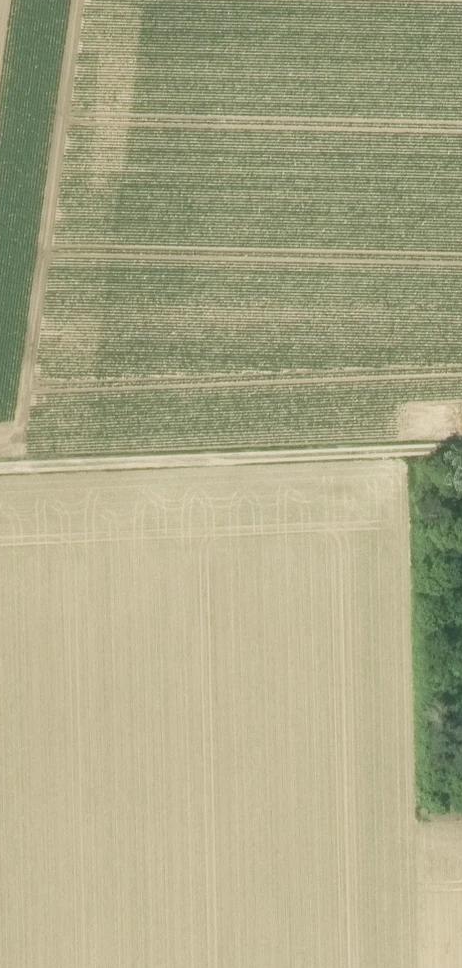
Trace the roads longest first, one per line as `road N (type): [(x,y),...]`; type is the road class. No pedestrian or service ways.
road 1 (track): [(461,449),(0,467)]

